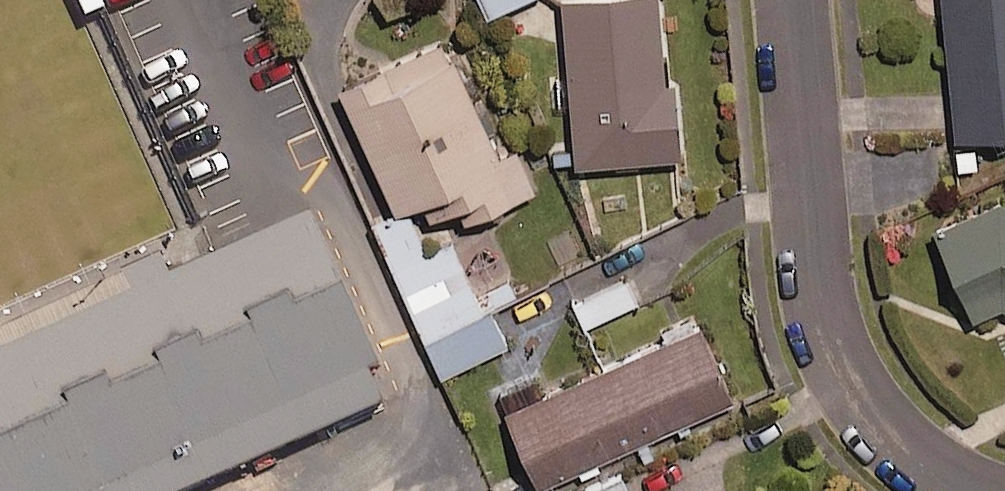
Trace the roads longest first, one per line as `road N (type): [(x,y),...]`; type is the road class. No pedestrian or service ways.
road 1 (residential): [(970,490),(938,477),(877,420),(835,347),(813,272),(792,0)]

